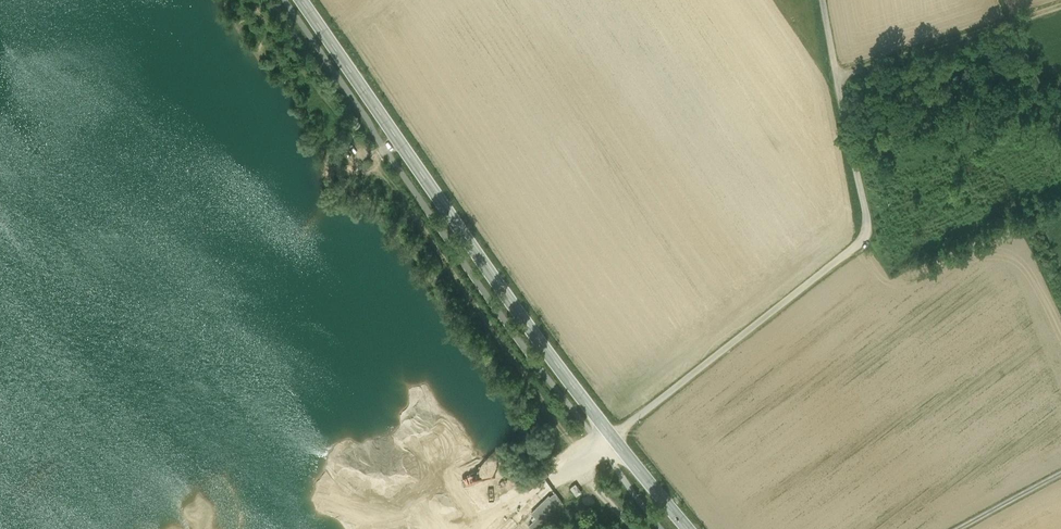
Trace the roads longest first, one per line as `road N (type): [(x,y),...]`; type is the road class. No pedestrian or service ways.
road 1 (unclassified): [(822,0),(869,234),(612,439)]
road 2 (tertiary): [(301,0),(612,439)]
road 3 (track): [(1060,5),(836,75)]

